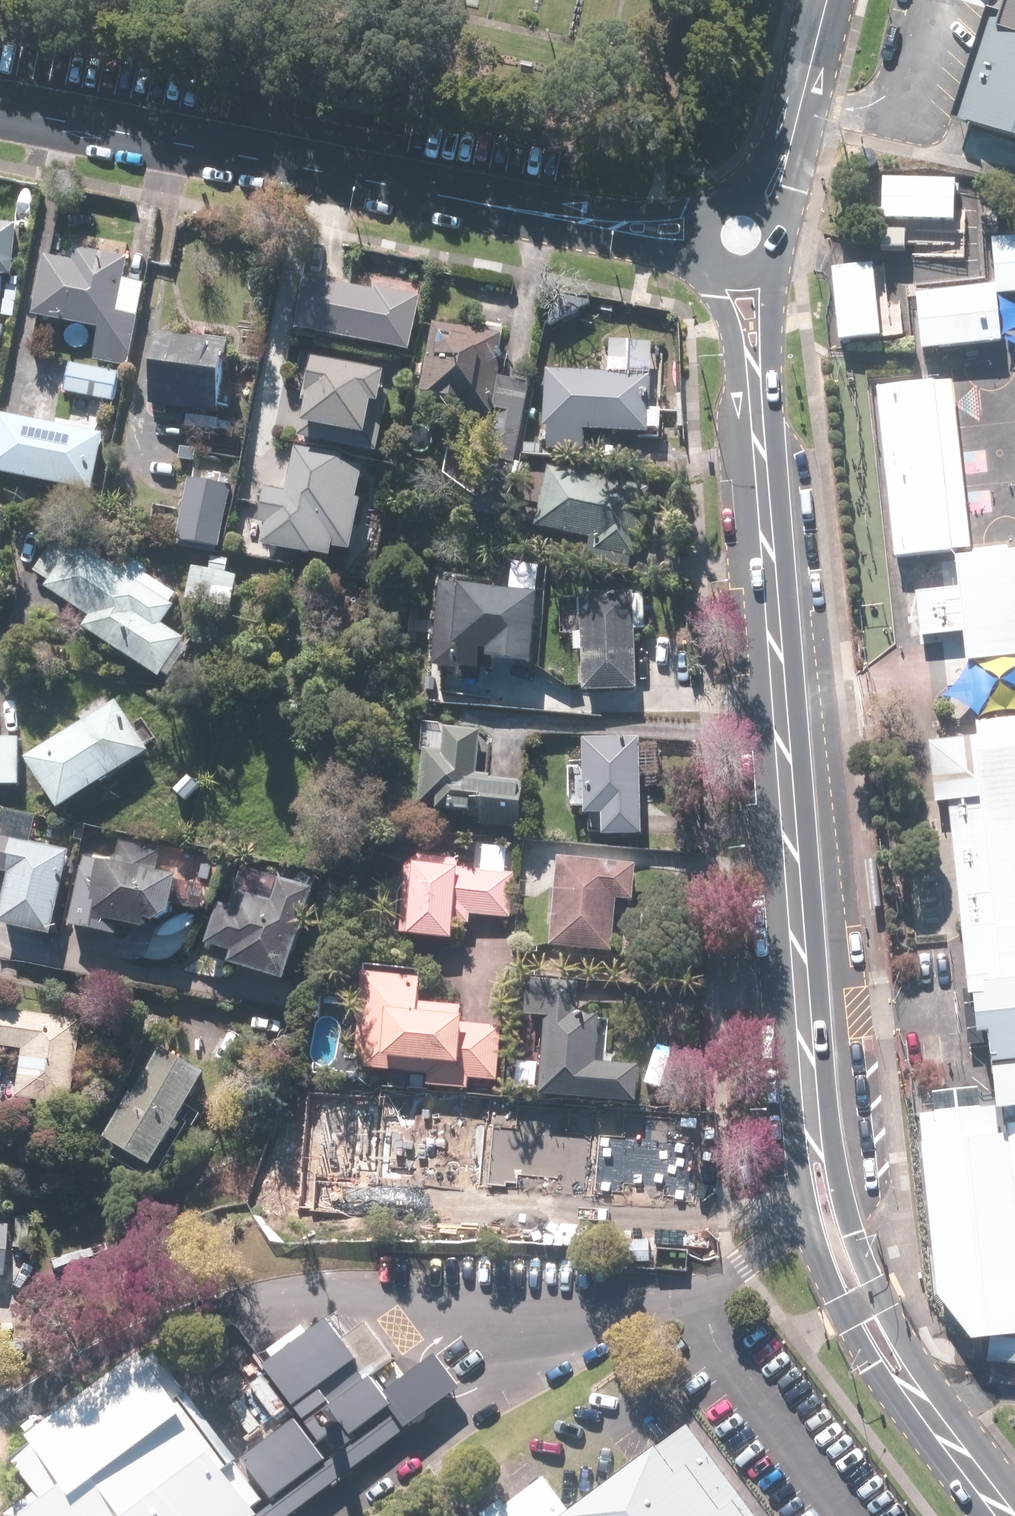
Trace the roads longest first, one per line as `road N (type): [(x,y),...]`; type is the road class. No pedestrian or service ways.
road 1 (secondary): [(757,393),(802,1083)]
road 2 (secondary): [(564,218),(0,114)]
road 3 (secondary): [(923,1415),(878,1374),(811,1235),(790,1137),(802,1083)]
road 4 (secondary): [(802,1083),(821,1116),(870,1286),(920,1364),(923,1415)]
road 5 (secondary): [(691,256),(623,246),(564,218)]
road 6 (secondary): [(923,1415),(1004,1515)]
road 7 (secondary): [(564,218),(691,225)]
road 8 (tertiary): [(827,0),(795,117)]

